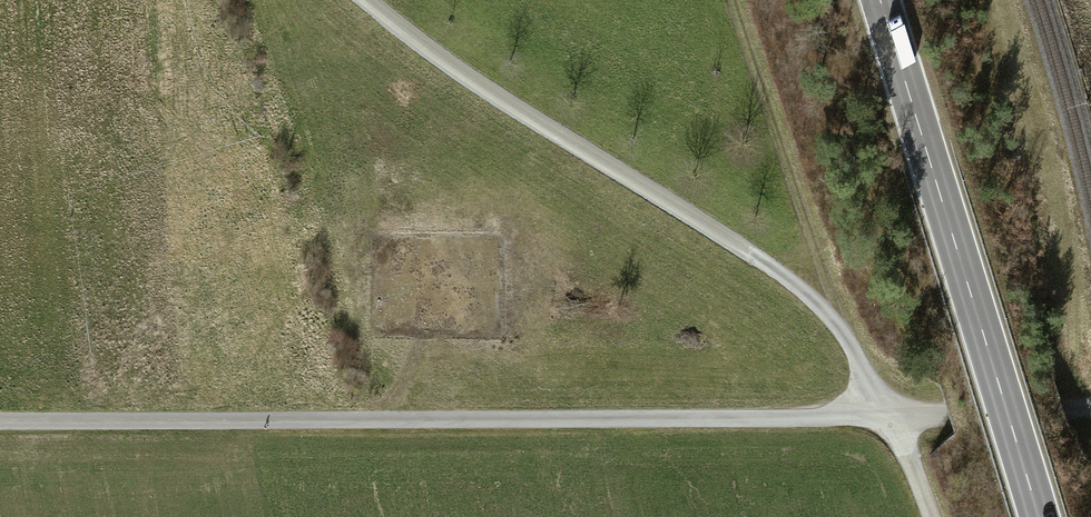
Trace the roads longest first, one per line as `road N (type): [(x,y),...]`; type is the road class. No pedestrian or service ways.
road 1 (track): [(886,415),(0,417)]
road 2 (track): [(366,0),(516,108),(769,268),(845,337),(886,415)]
road 3 (secondary): [(880,0),(1038,516)]
road 4 (track): [(722,0),(828,319)]
road 5 (track): [(886,415),(1090,408)]

